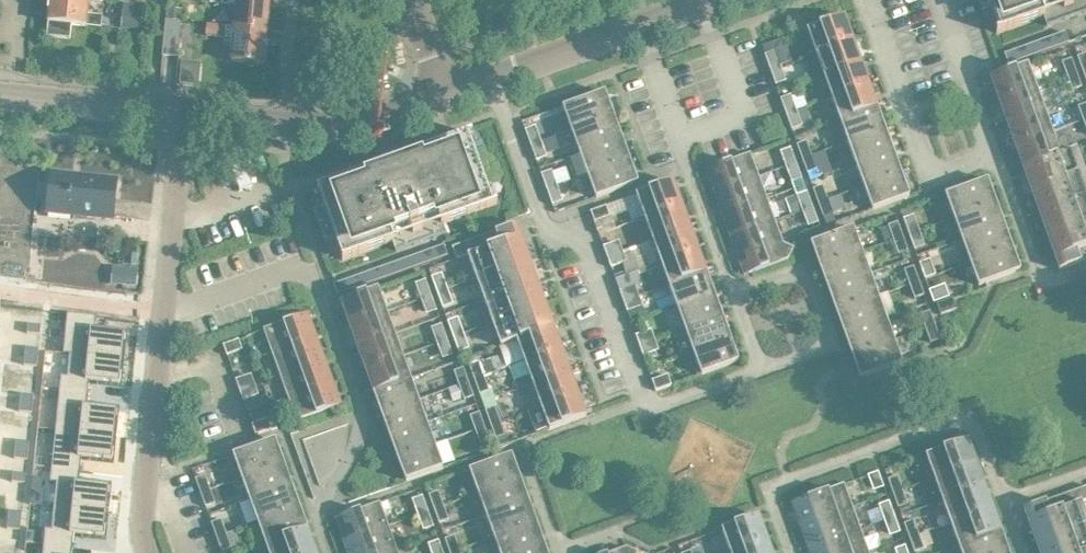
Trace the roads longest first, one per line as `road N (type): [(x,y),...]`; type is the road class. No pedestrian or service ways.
road 1 (residential): [(795,552),(772,488),(968,422),(998,504),(1085,473)]
road 2 (residential): [(329,552),(317,519),(347,464),(360,413),(316,288),(294,270)]
road 3 (residential): [(704,2),(743,111),(679,134),(638,26)]
road 4 (residential): [(179,116),(330,125),(383,118),(445,96)]
road 5 (residential): [(147,552),(141,521),(162,314)]
road 6 (residential): [(638,26),(445,96)]
road 7 (residential): [(162,314),(179,116)]
road 8 (residential): [(0,96),(179,116)]
road 9 (residential): [(162,314),(294,270)]

